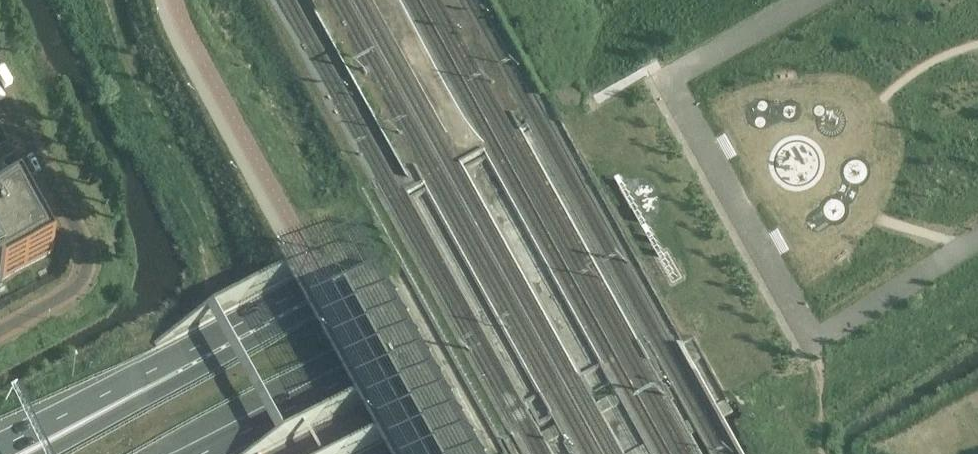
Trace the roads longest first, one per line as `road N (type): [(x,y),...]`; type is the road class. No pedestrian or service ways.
road 1 (motorway): [(813,0),(654,98),(0,448)]
road 2 (motorway): [(849,0),(649,122),(44,453)]
road 3 (motorway): [(977,6),(699,182),(198,453)]
road 4 (motorway): [(296,453),(721,224),(977,54)]
road 5 (motorway): [(381,453),(776,234),(977,109)]
road 6 (motorway): [(559,453),(790,323),(977,204)]
road 7 (motorway): [(604,453),(977,230)]
road 8 (unclassified): [(0,331),(74,289),(87,259),(0,92)]

